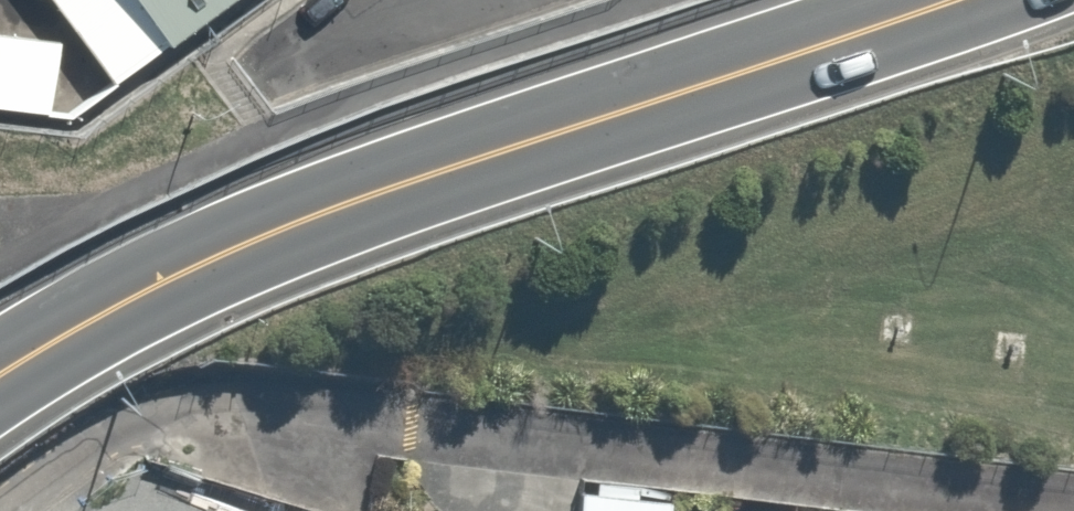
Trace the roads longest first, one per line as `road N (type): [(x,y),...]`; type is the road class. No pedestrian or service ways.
road 1 (residential): [(1073,502),(309,407),(161,420),(74,449),(0,509)]
road 2 (secondary): [(954,0),(340,206),(101,314),(0,375)]

